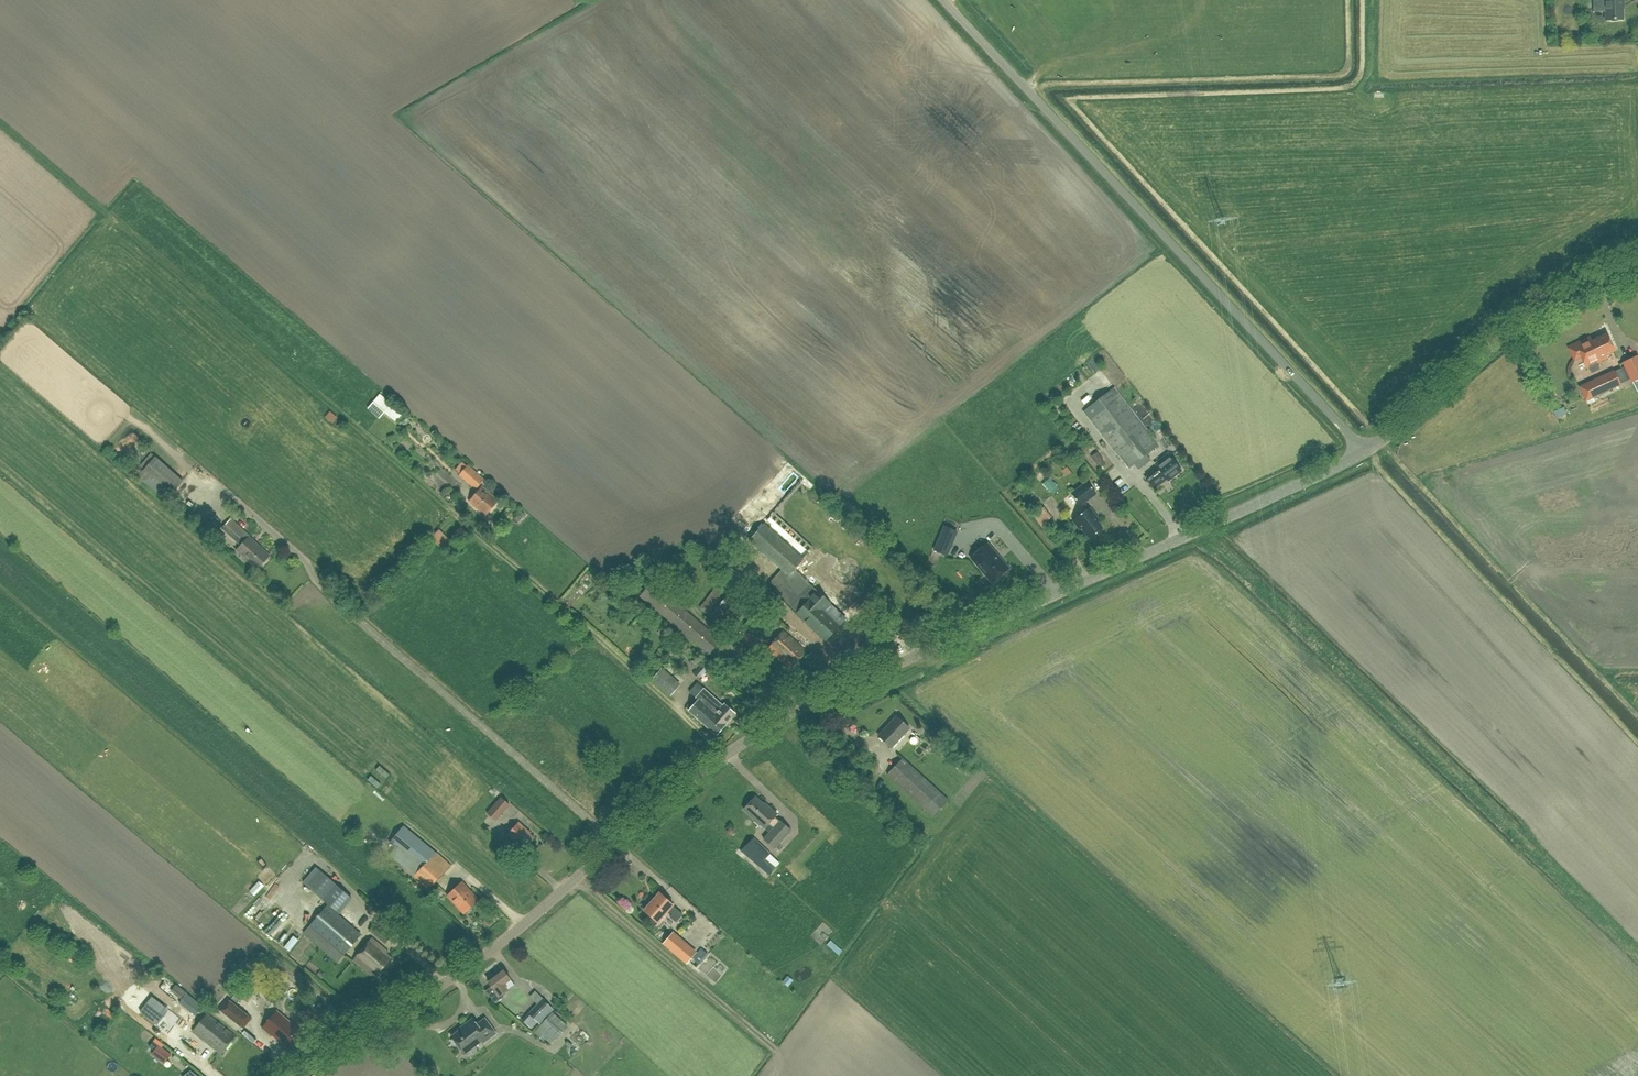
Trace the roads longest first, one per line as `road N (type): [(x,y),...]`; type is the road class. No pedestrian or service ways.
road 1 (tertiary): [(302,1075),(527,921),(655,806),(754,735),(1363,452)]
road 2 (track): [(723,754),(0,121)]
road 3 (unclassified): [(1363,452),(943,0)]
road 4 (tertiary): [(1363,452),(1528,315),(1599,274),(1637,263)]
road 5 (track): [(783,1057),(577,877)]

